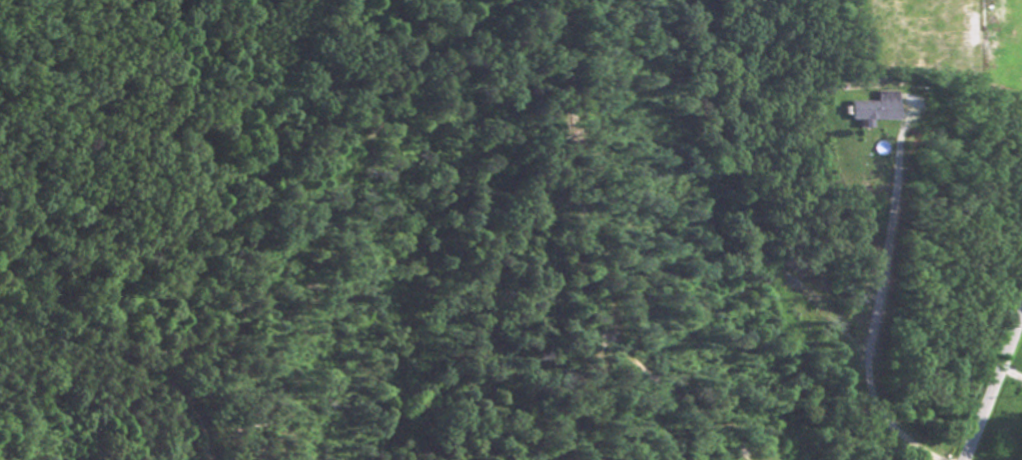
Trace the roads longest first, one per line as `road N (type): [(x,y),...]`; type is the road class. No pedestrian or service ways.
road 1 (secondary): [(967,459),(1021,313)]

